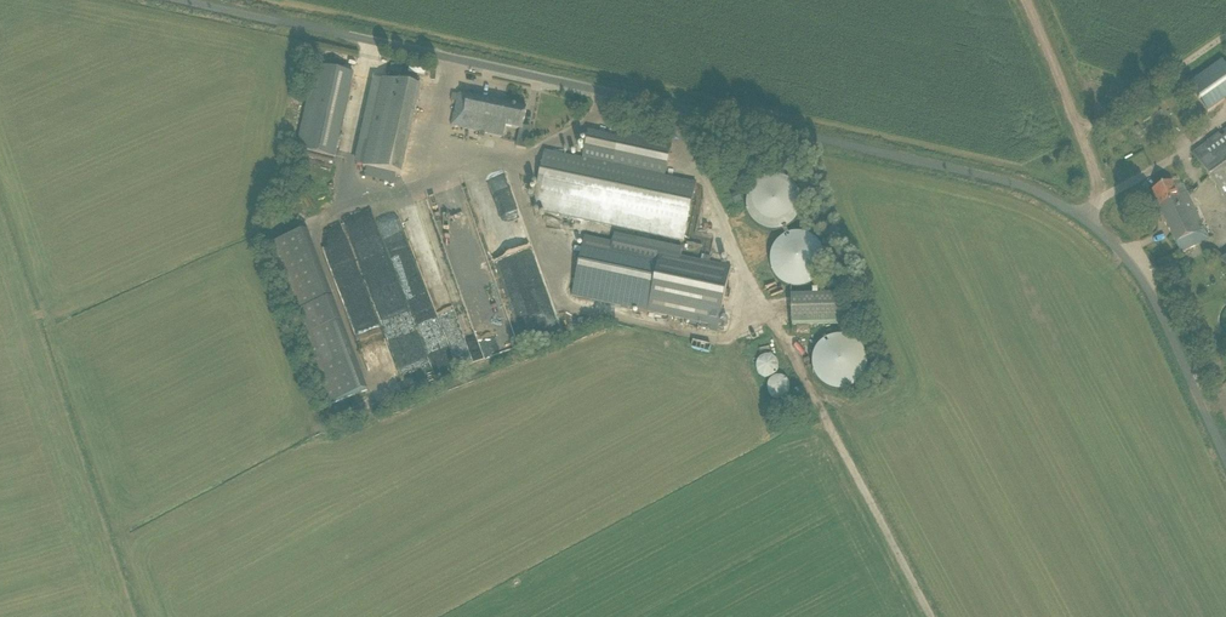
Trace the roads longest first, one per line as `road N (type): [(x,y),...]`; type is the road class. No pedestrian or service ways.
road 1 (unclassified): [(1225,462),(1150,290),(1082,214),(1016,187),(170,0)]
road 2 (track): [(929,616),(763,303)]
road 3 (track): [(1026,0),(1106,198)]

